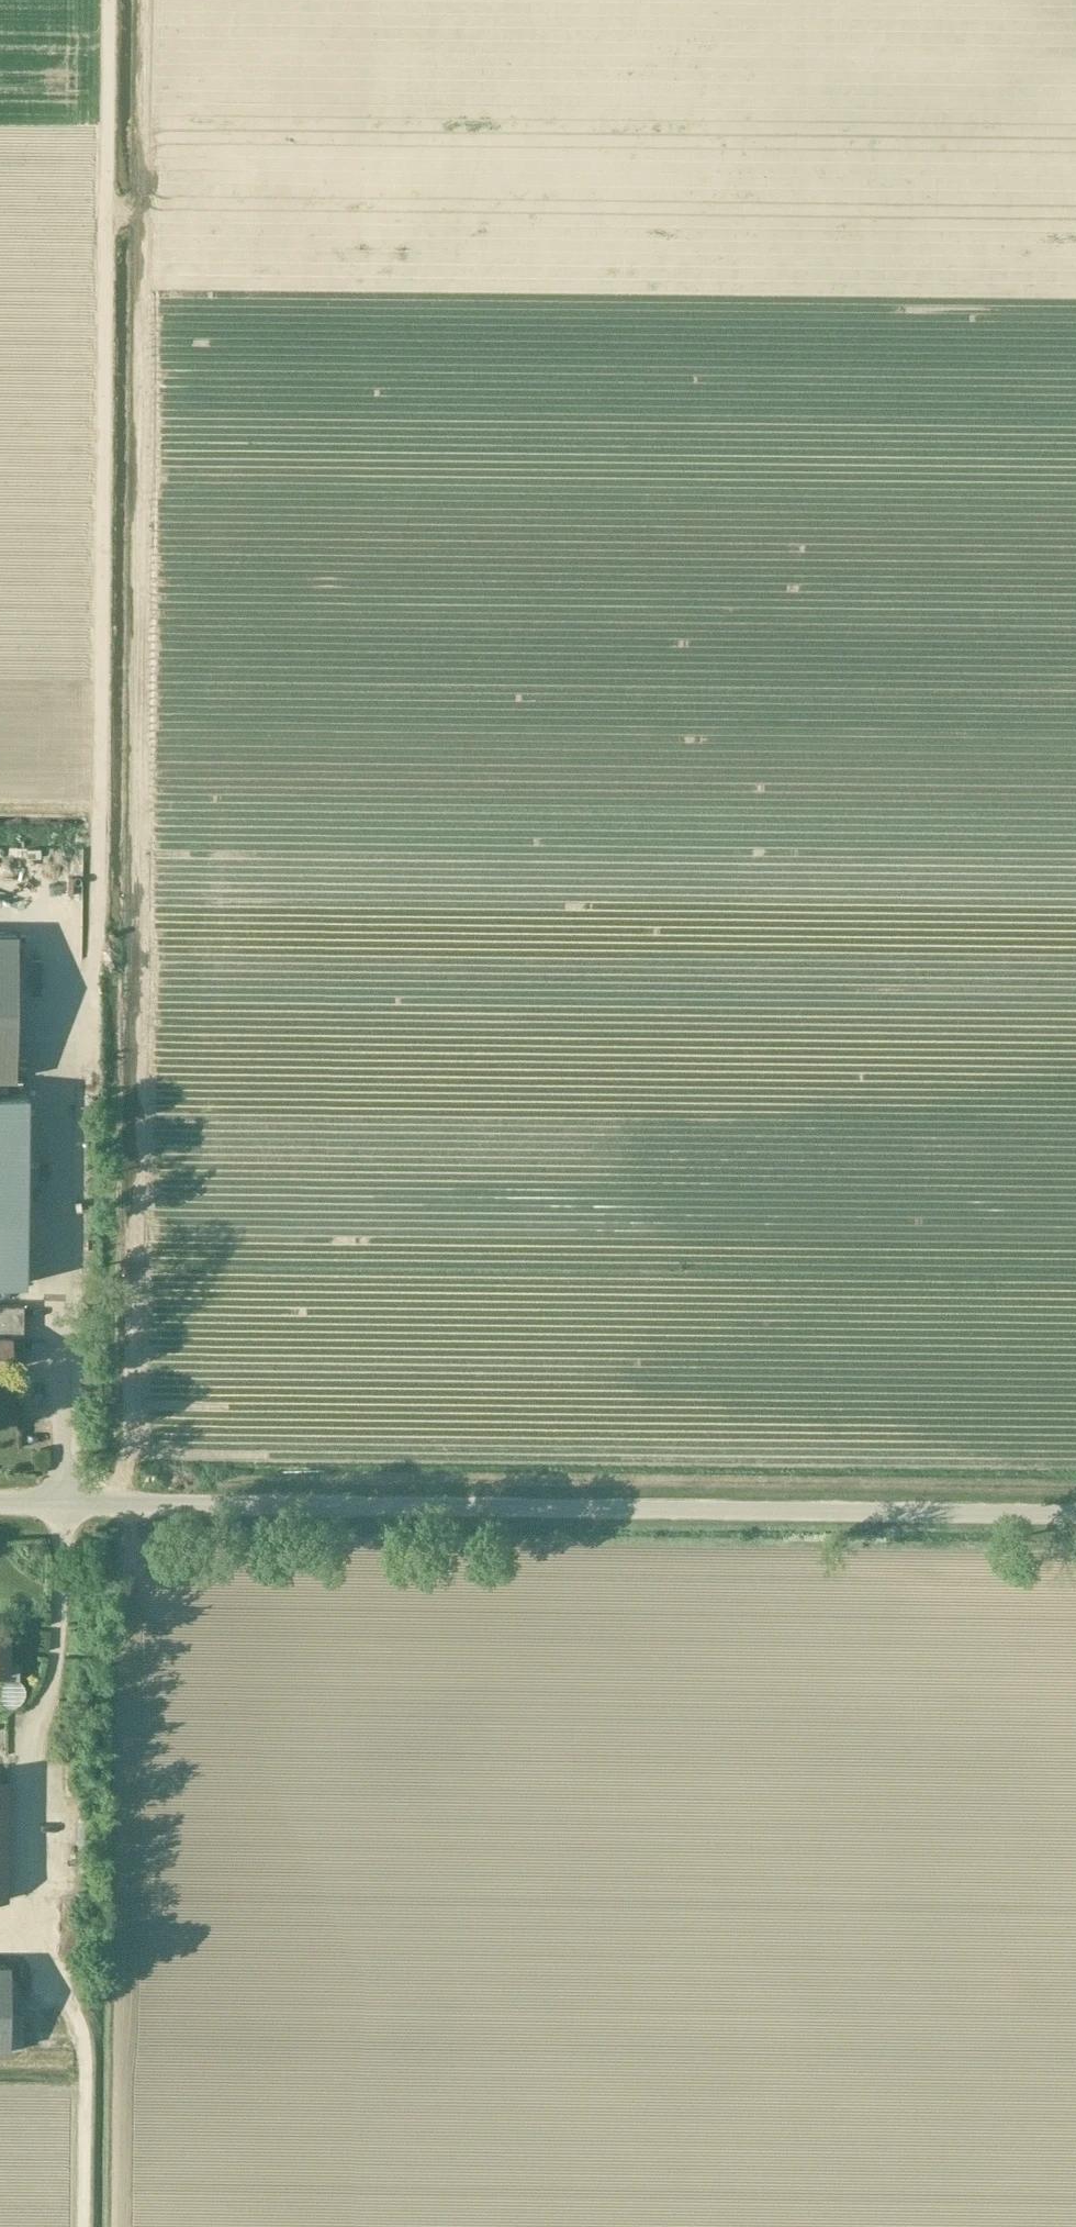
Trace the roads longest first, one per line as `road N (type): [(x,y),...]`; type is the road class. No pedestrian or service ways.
road 1 (unclassified): [(1075,1514),(0,1503)]

